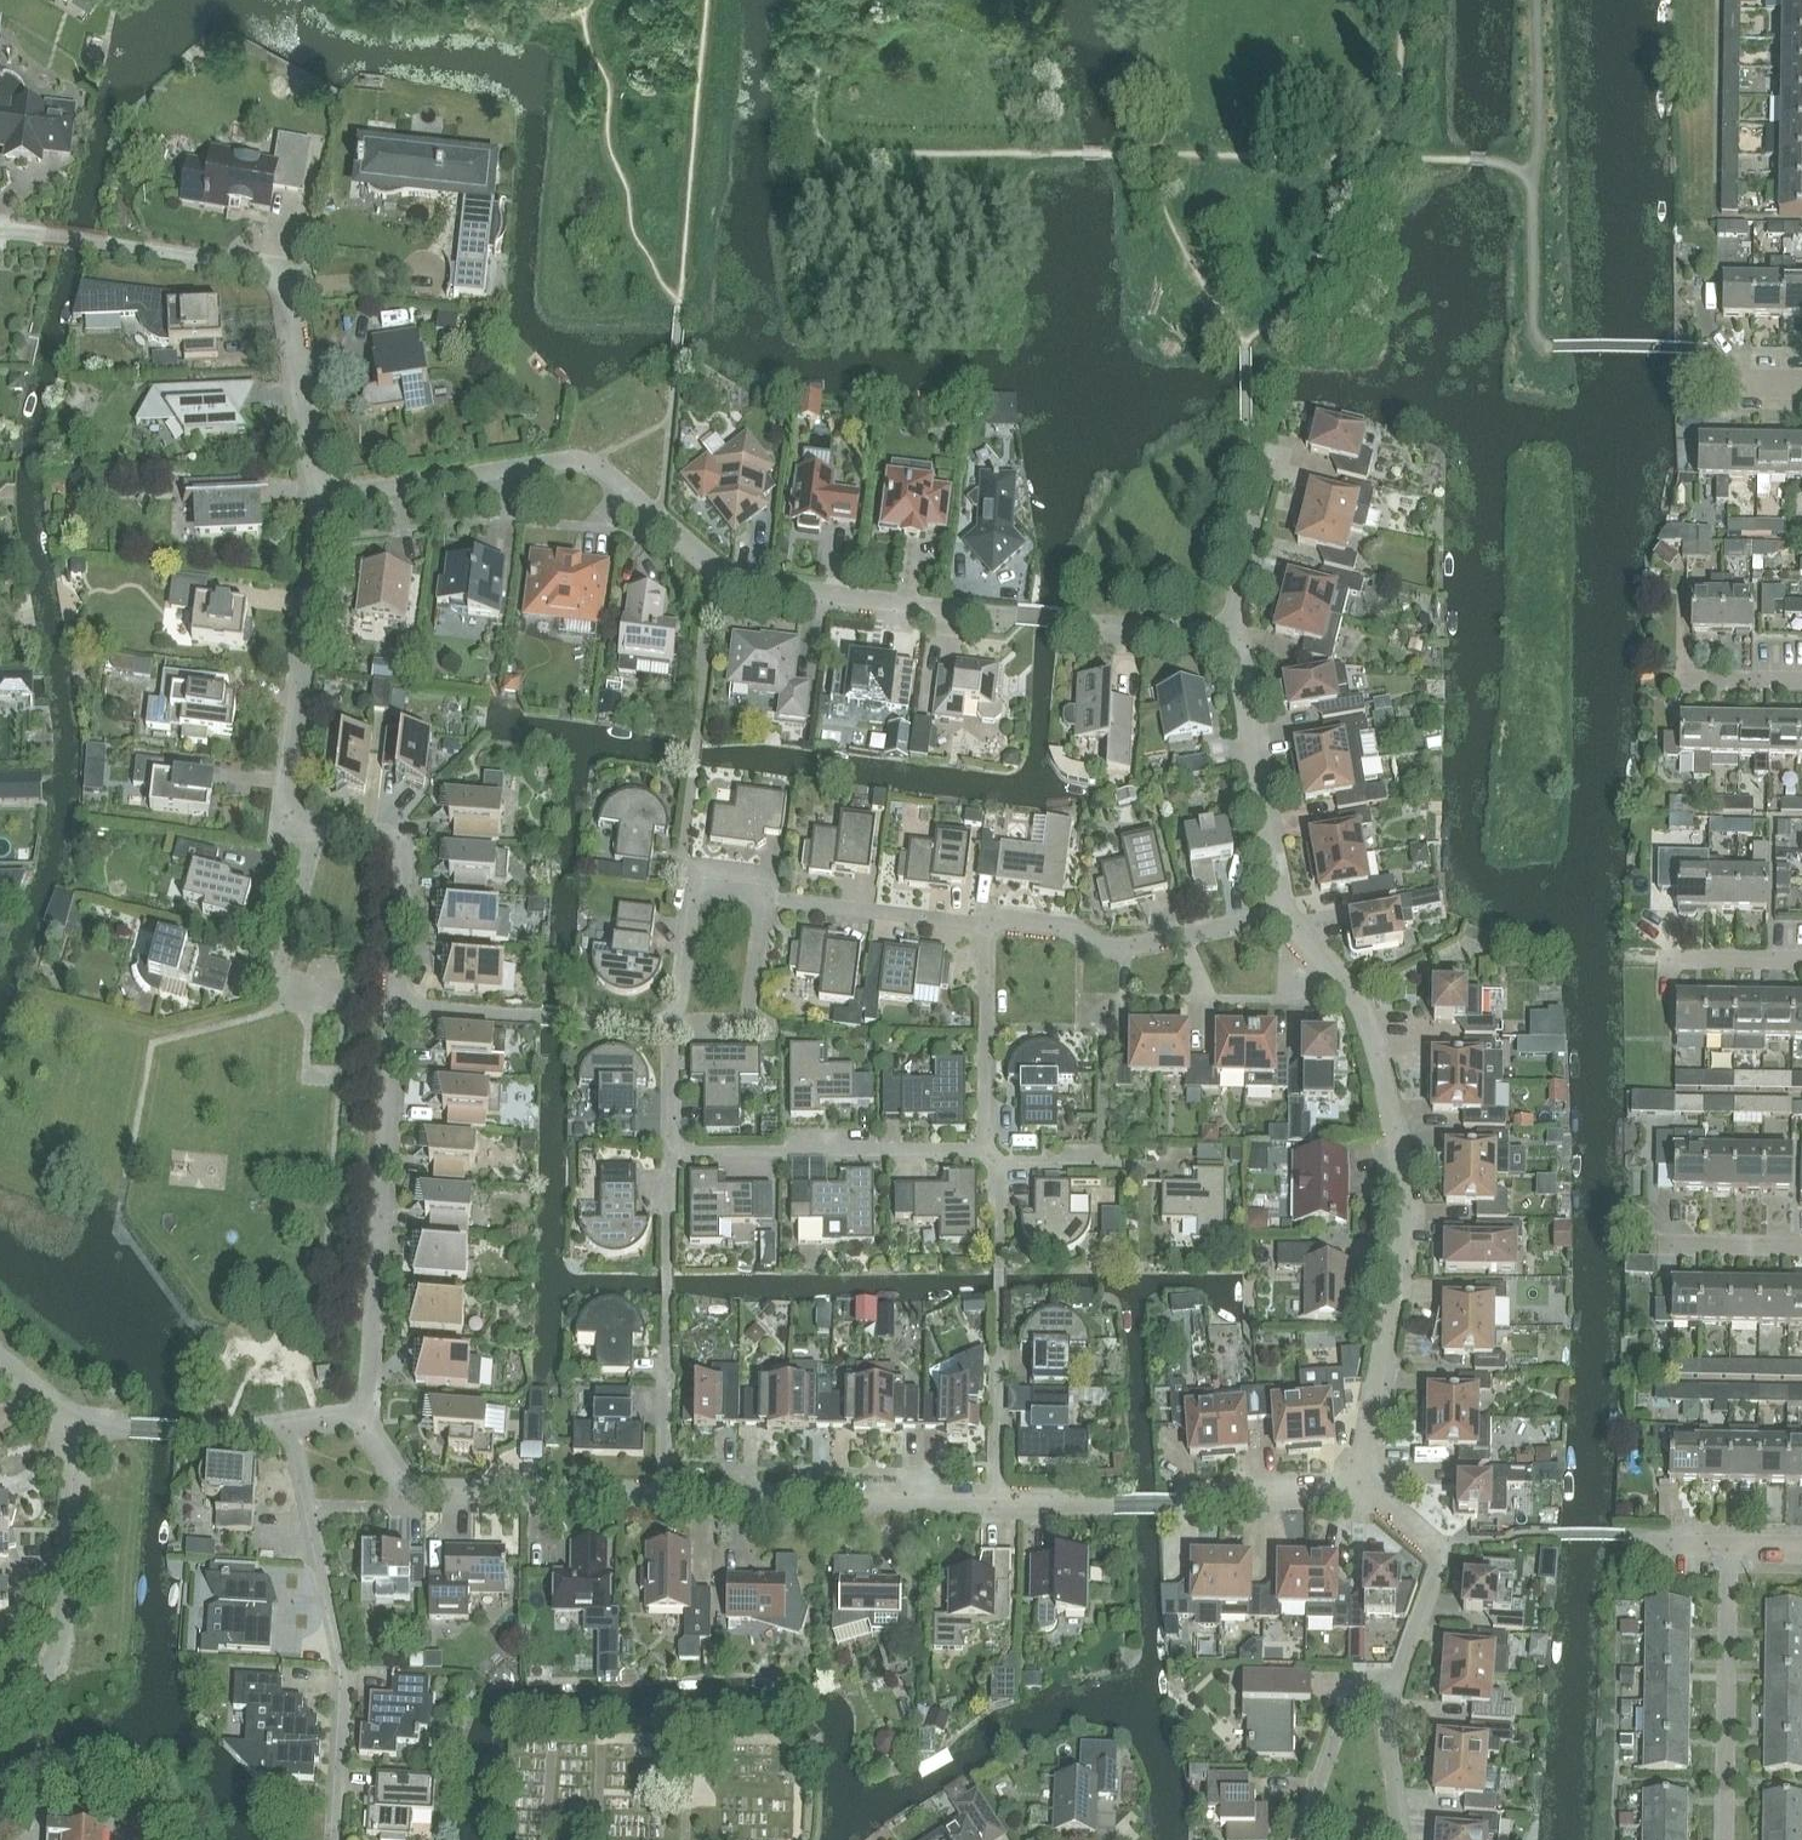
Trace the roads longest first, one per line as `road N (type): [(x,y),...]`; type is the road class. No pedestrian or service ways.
road 1 (residential): [(1228,629),(1078,624),(742,582),(594,463),(560,456),(324,494)]
road 2 (residential): [(1355,1490),(1404,1222),(1401,1187),(1359,1018),(1278,909)]
road 3 (residential): [(0,233),(280,282),(324,494)]
road 4 (residential): [(362,1418),(396,1003)]
road 5 (residential): [(338,1839),(347,1679),(293,1429)]
road 6 (residential): [(998,1503),(1178,1507),(1355,1490)]
road 7 (residential): [(324,494),(288,810),(314,818)]
road 8 (residential): [(660,1498),(414,1495),(398,1483),(362,1418)]
road 9 (residential): [(998,1503),(660,1498)]
road 10 (residential): [(0,1711),(33,1685),(62,1641),(87,1428)]
road 11 (residential): [(680,1145),(984,1145)]
road 12 (residential): [(990,922),(1007,915),(1068,924),(1111,945),(1278,909)]
road 13 (residential): [(1278,909),(1228,629)]
road 14 (residential): [(665,1026),(396,1003)]
road 15 (residential): [(1391,1686),(1437,1542),(1382,1496),(1355,1490)]
road 16 (residential): [(396,1003),(396,842),(381,831),(314,818)]
road 17 (residential): [(990,922),(758,898)]
road 18 (residential): [(984,1145),(982,953),(990,922)]
road 19 (residential): [(87,1428),(228,1437),(293,1429)]
road 20 (residential): [(1302,1839),(1352,1688),(1391,1686)]
road 21 (residential): [(680,1021),(693,900),(715,887),(758,898)]
road 22 (residential): [(680,1021),(731,1022),(746,1013),(758,898)]
road 23 (residential): [(273,985),(314,818)]
road 24 (residential): [(1228,629),(1269,470)]
road 25 (residential): [(1399,1839),(1387,1744),(1391,1686)]
road 26 (residential): [(660,1498),(665,1347)]
road 27 (residential): [(998,1503),(1000,1354)]
road 28 (residential): [(1665,1545),(1801,1547)]
road 29 (residential): [(1666,958),(1801,958)]
road 30 (residential): [(1801,680),(1680,677)]
road 31 (residential): [(680,1145),(665,1026)]

